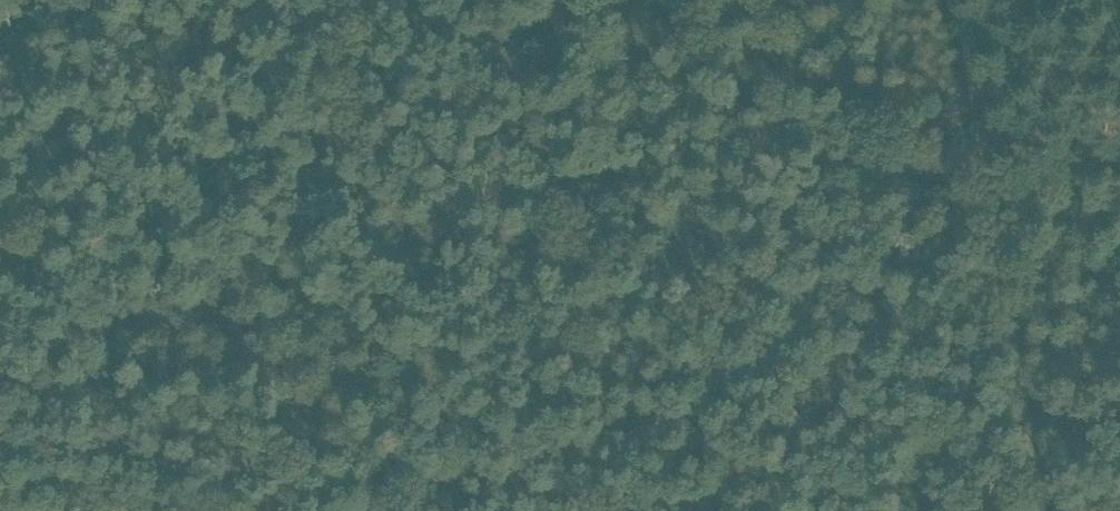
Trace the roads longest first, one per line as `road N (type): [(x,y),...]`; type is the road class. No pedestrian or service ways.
road 1 (track): [(1119,171),(1073,184),(979,179),(605,143),(555,167),(538,218),(514,466),(0,377)]
road 2 (track): [(947,0),(1045,510)]

